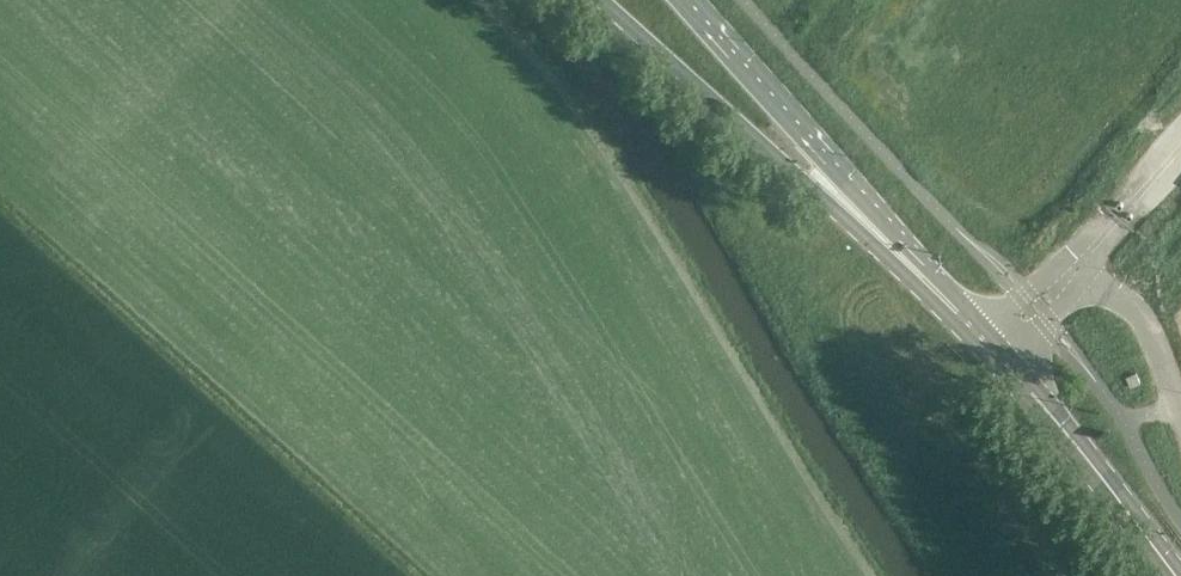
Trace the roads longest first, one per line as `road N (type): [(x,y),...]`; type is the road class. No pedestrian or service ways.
road 1 (tertiary): [(602,0),(958,312)]
road 2 (tertiary): [(958,312),(680,0)]
road 3 (tertiary): [(1174,575),(958,312)]
road 4 (track): [(62,575),(180,440)]

